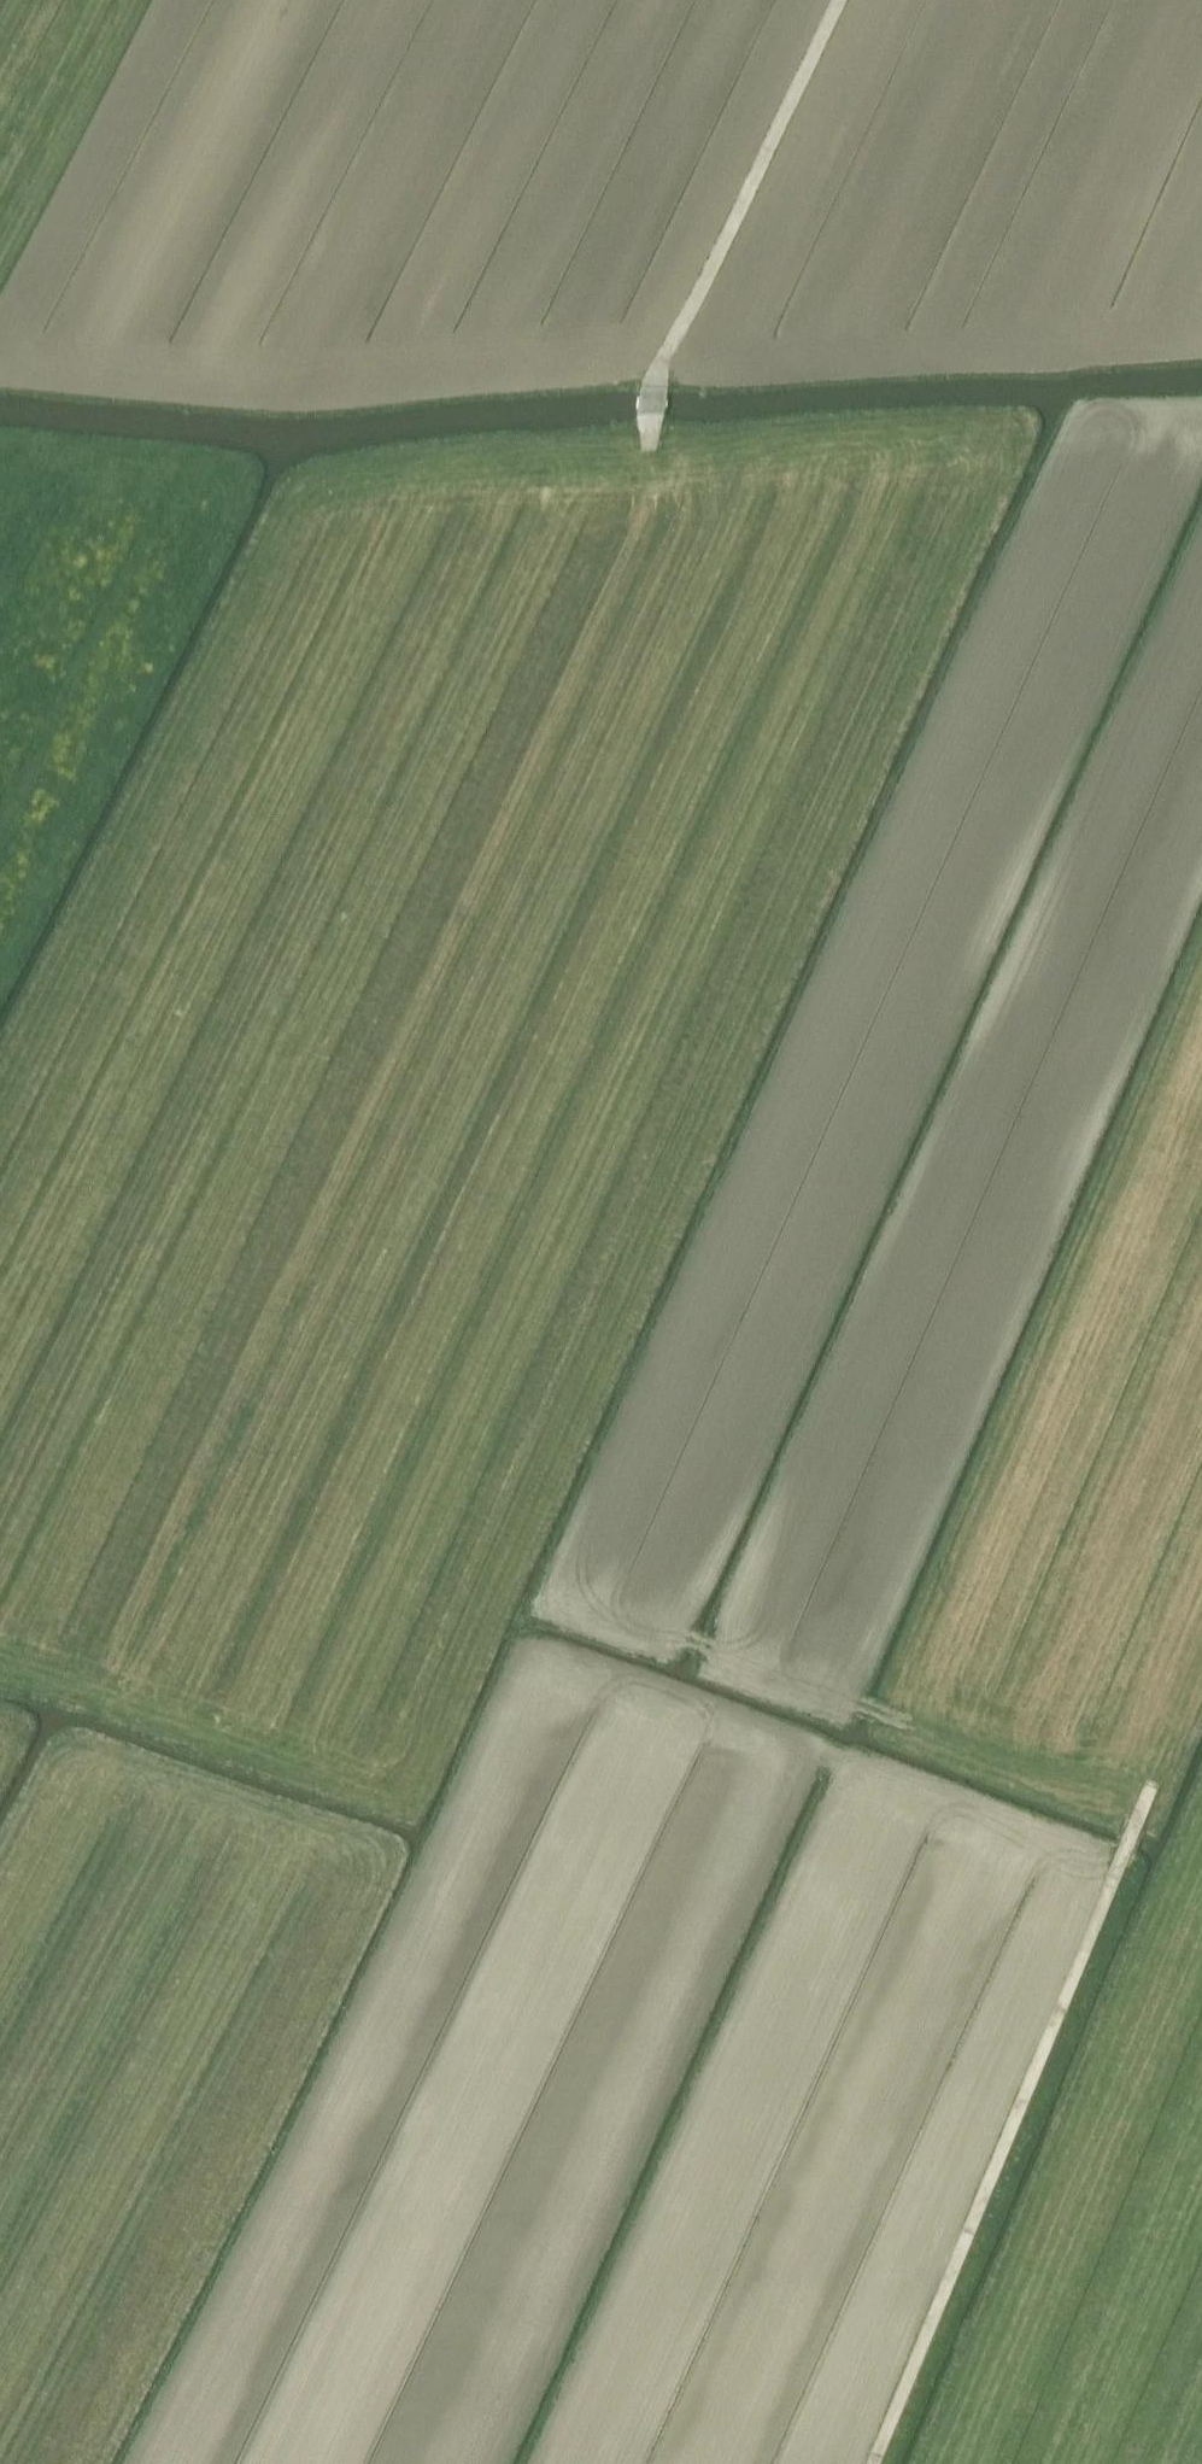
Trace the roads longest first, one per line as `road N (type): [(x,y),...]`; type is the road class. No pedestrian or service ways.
road 1 (track): [(1157,1788),(874,2463)]
road 2 (track): [(652,367),(829,0)]

